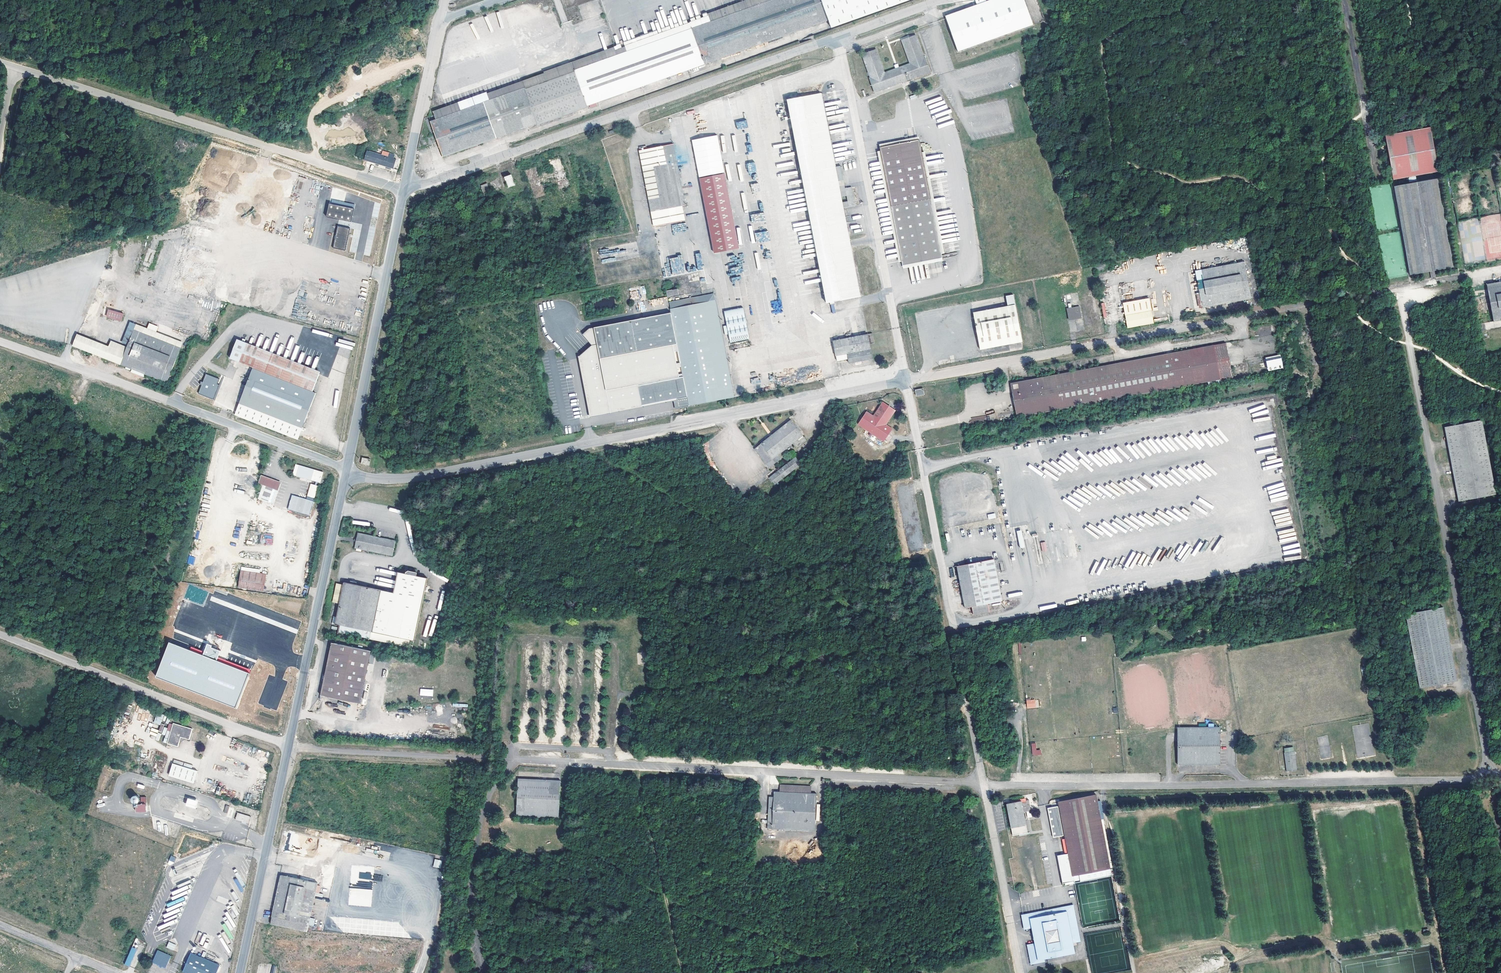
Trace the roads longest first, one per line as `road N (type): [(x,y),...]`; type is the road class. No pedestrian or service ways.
road 1 (unclassified): [(905,380),(413,477),(345,473)]
road 2 (unclassified): [(403,190),(937,0)]
road 3 (unclassified): [(1478,777),(983,784)]
road 4 (unclassified): [(1487,758),(1398,289)]
road 5 (unclassified): [(983,784),(513,759)]
road 6 (unclassified): [(15,66),(403,190)]
road 7 (track): [(614,696),(904,644),(968,701)]
road 8 (unclassified): [(0,343),(346,468)]
road 9 (unclassified): [(289,745),(0,636)]
road 10 (unclassified): [(346,468),(403,190)]
road 11 (unclassified): [(289,745),(345,473)]
road 12 (unclassified): [(240,972),(289,745)]
road 13 (unclassified): [(513,759),(289,745)]
road 14 (unclassified): [(487,972),(475,867),(487,800),(513,759)]
road 15 (track): [(641,765),(683,972)]
road 16 (unclassified): [(1102,343),(905,380)]
road 17 (unclassified): [(403,190),(443,0)]
road 18 (unclassified): [(983,784),(1020,972)]
road 19 (unclassified): [(0,923),(116,972)]

